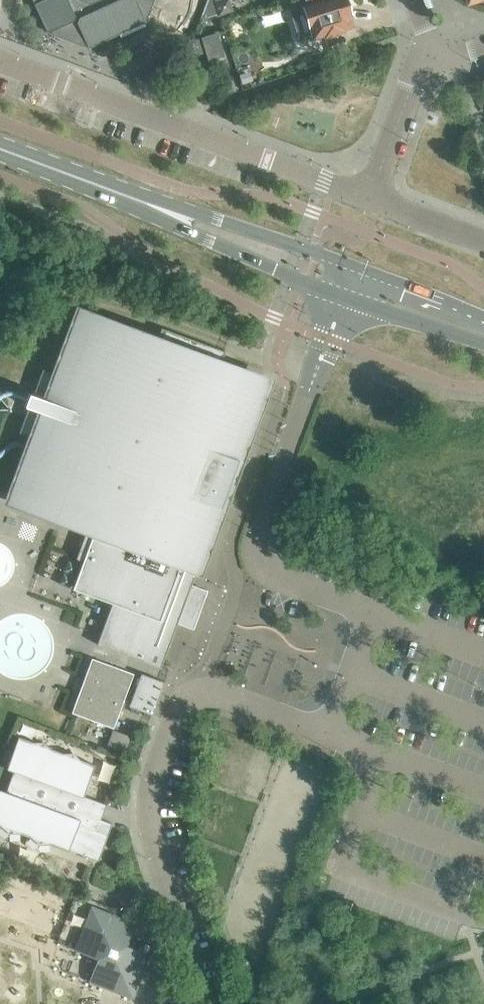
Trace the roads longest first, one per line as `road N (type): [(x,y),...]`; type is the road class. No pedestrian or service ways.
road 1 (unclassified): [(201,1003),(149,828),(149,796),(176,715),(195,693),(219,692),(300,722),(336,693),(356,634),(352,609),(347,599),(277,574),(258,555),(257,525),(346,297)]
road 2 (residential): [(369,198),(0,62)]
road 3 (secondary): [(359,267),(137,201)]
road 4 (secondary): [(137,201),(173,225),(346,297)]
road 5 (residential): [(369,198),(425,56)]
road 6 (secondary): [(0,148),(137,201)]
road 7 (secondary): [(346,297),(483,341)]
road 8 (secondary): [(483,320),(359,267)]
road 9 (residential): [(483,241),(369,198)]

